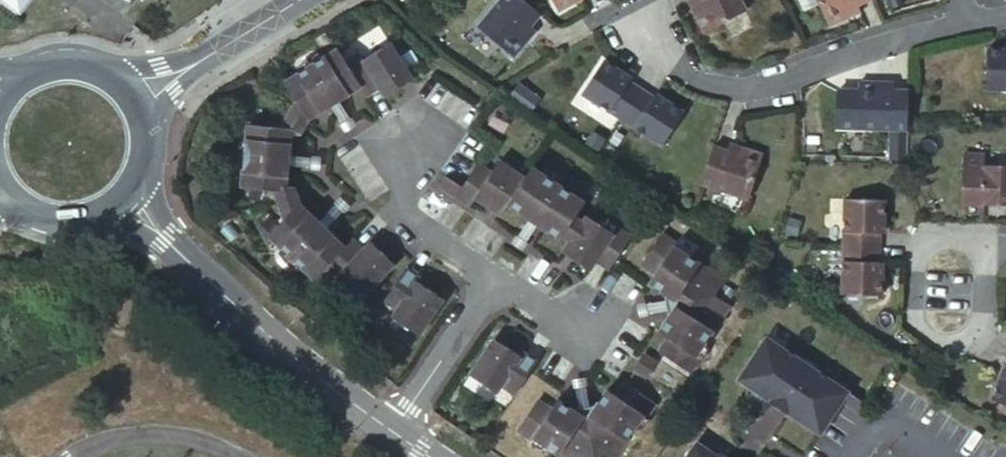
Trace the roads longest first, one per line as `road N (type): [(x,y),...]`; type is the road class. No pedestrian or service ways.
road 1 (residential): [(635,25),(693,74),(724,87),(750,86),(961,19)]
road 2 (residential): [(397,430),(166,239)]
road 3 (residential): [(394,137),(397,202),(506,273)]
road 4 (residential): [(397,430),(506,273)]
road 5 (tertiary): [(170,77),(299,0)]
road 6 (residential): [(847,456),(875,415),(940,456)]

